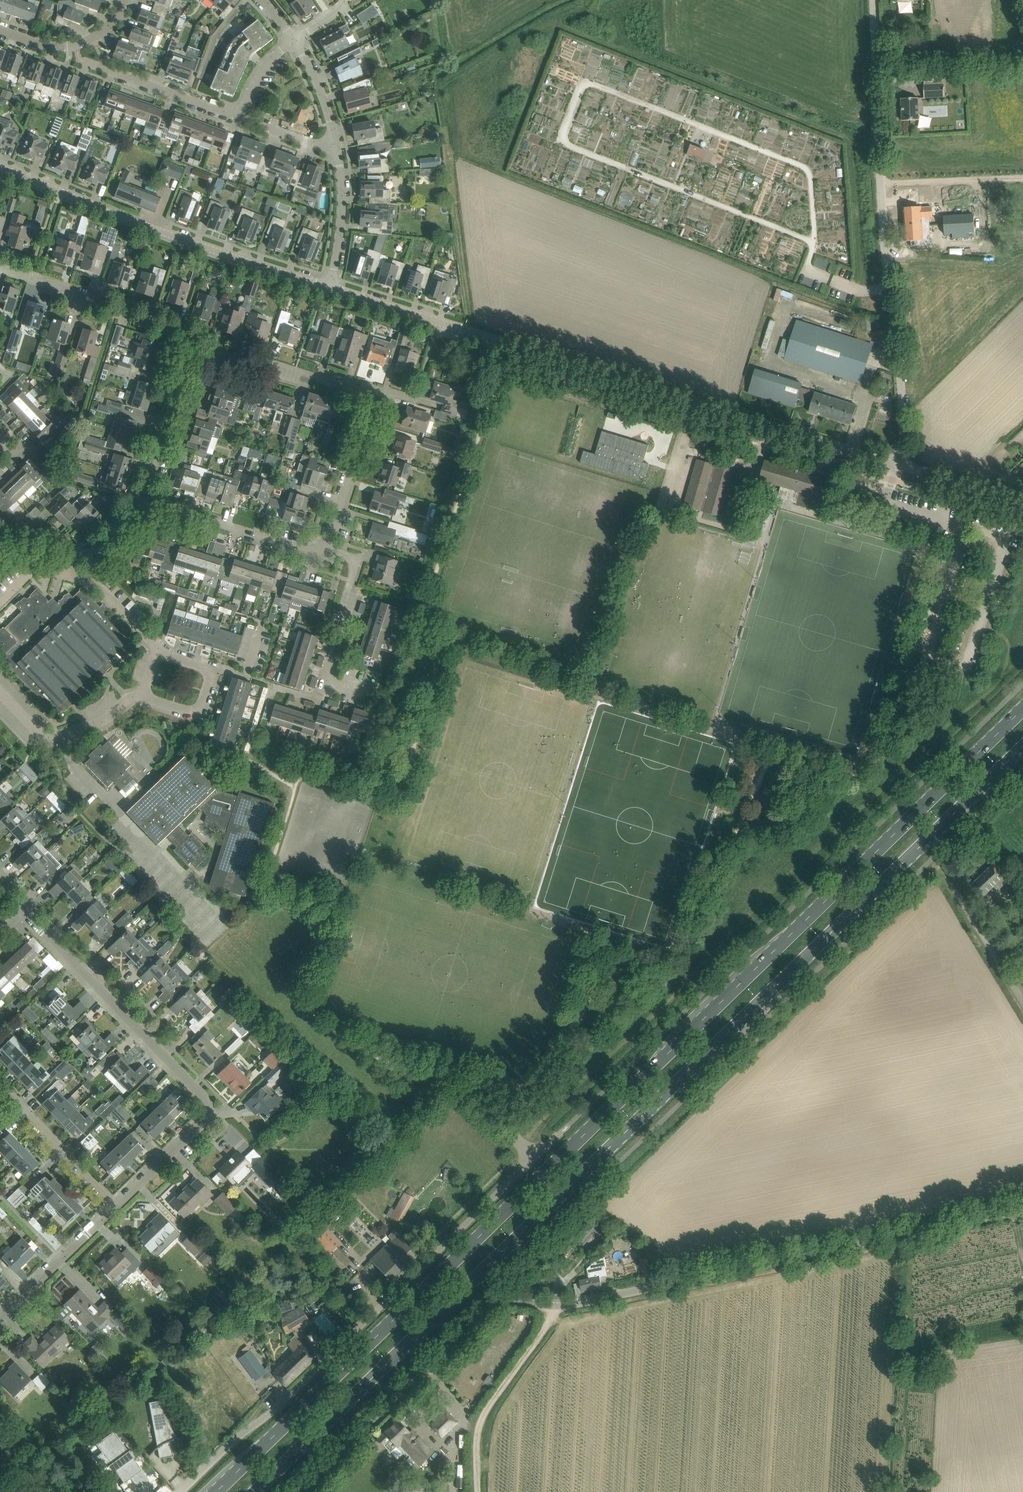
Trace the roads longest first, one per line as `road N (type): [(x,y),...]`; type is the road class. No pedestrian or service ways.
road 1 (primary): [(1022,710),(217,1491)]
road 2 (primary): [(252,1491),(1022,746)]
road 3 (unclassified): [(307,1491),(504,1299),(556,1307),(1022,1213)]
road 4 (unclassified): [(900,467),(329,287)]
road 5 (unclassified): [(179,1491),(543,1148)]
road 6 (unclassified): [(900,467),(874,0)]
road 7 (residential): [(116,1206),(203,1121),(207,1104),(22,909)]
road 8 (unclassified): [(329,287),(0,168)]
road 9 (unclassified): [(0,268),(182,334),(191,346)]
road 10 (track): [(482,1491),(479,1426),(556,1307)]
road 11 (residential): [(376,695),(328,677),(353,572),(349,556),(327,549)]
road 12 (unclassified): [(373,396),(210,360),(191,346)]
road 13 (unclassified): [(327,549),(313,553),(144,504)]
road 14 (residential): [(0,693),(46,738),(103,721),(142,696)]
road 15 (residential): [(116,1206),(0,1086)]
road 16 (unclassified): [(144,504),(191,346)]
road 17 (residential): [(239,118),(85,62)]
road 18 (residential): [(0,1318),(116,1206)]
road 19 (unclassified): [(327,549),(373,396)]
road 20 (residential): [(157,651),(207,673),(202,704),(183,710),(142,696)]
road 21 (residential): [(0,30),(47,46),(75,45),(108,26),(126,0)]
road 22 (unclassified): [(157,651),(99,587),(67,575),(68,550)]
road 23 (residential): [(329,287),(341,214),(336,150)]
road 24 (unclassified): [(1022,1001),(957,893)]

